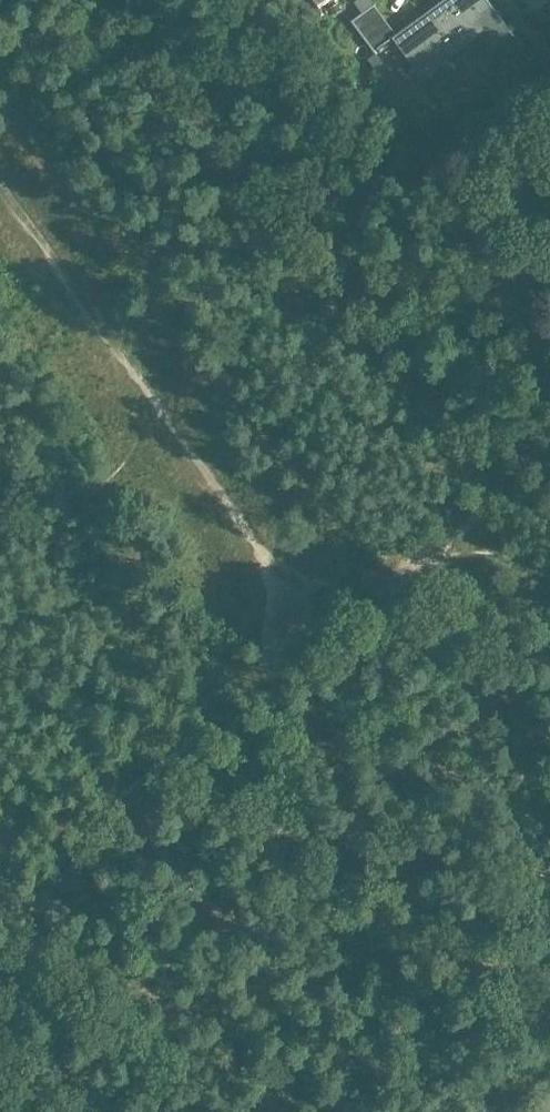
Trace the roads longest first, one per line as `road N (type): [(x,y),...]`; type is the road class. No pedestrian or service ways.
road 1 (track): [(0,848),(64,915),(290,1111)]
road 2 (track): [(299,256),(100,0)]

